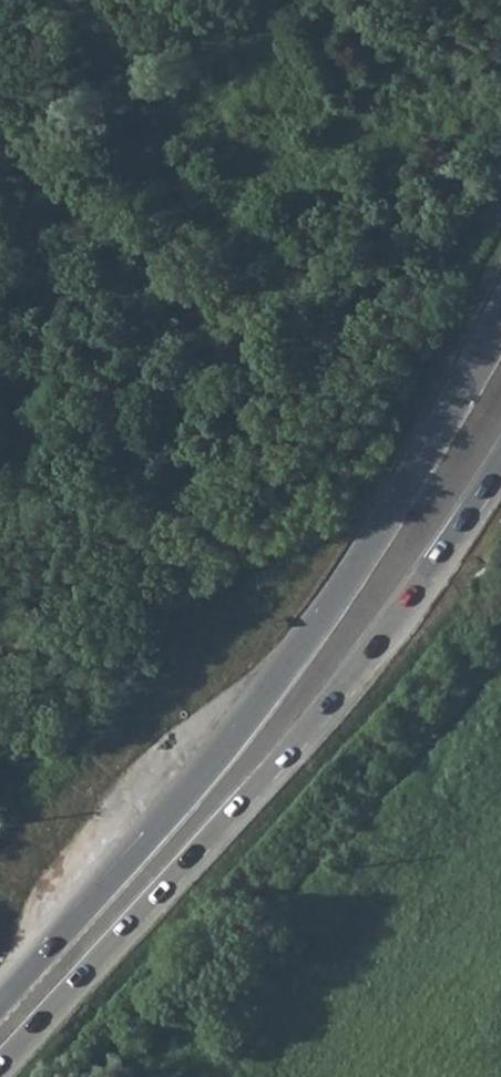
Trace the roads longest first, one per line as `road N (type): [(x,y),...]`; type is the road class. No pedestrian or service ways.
road 1 (primary): [(500,326),(400,508),(289,669),(0,1007)]
road 2 (primary): [(0,1063),(334,697),(404,611),(500,462)]

